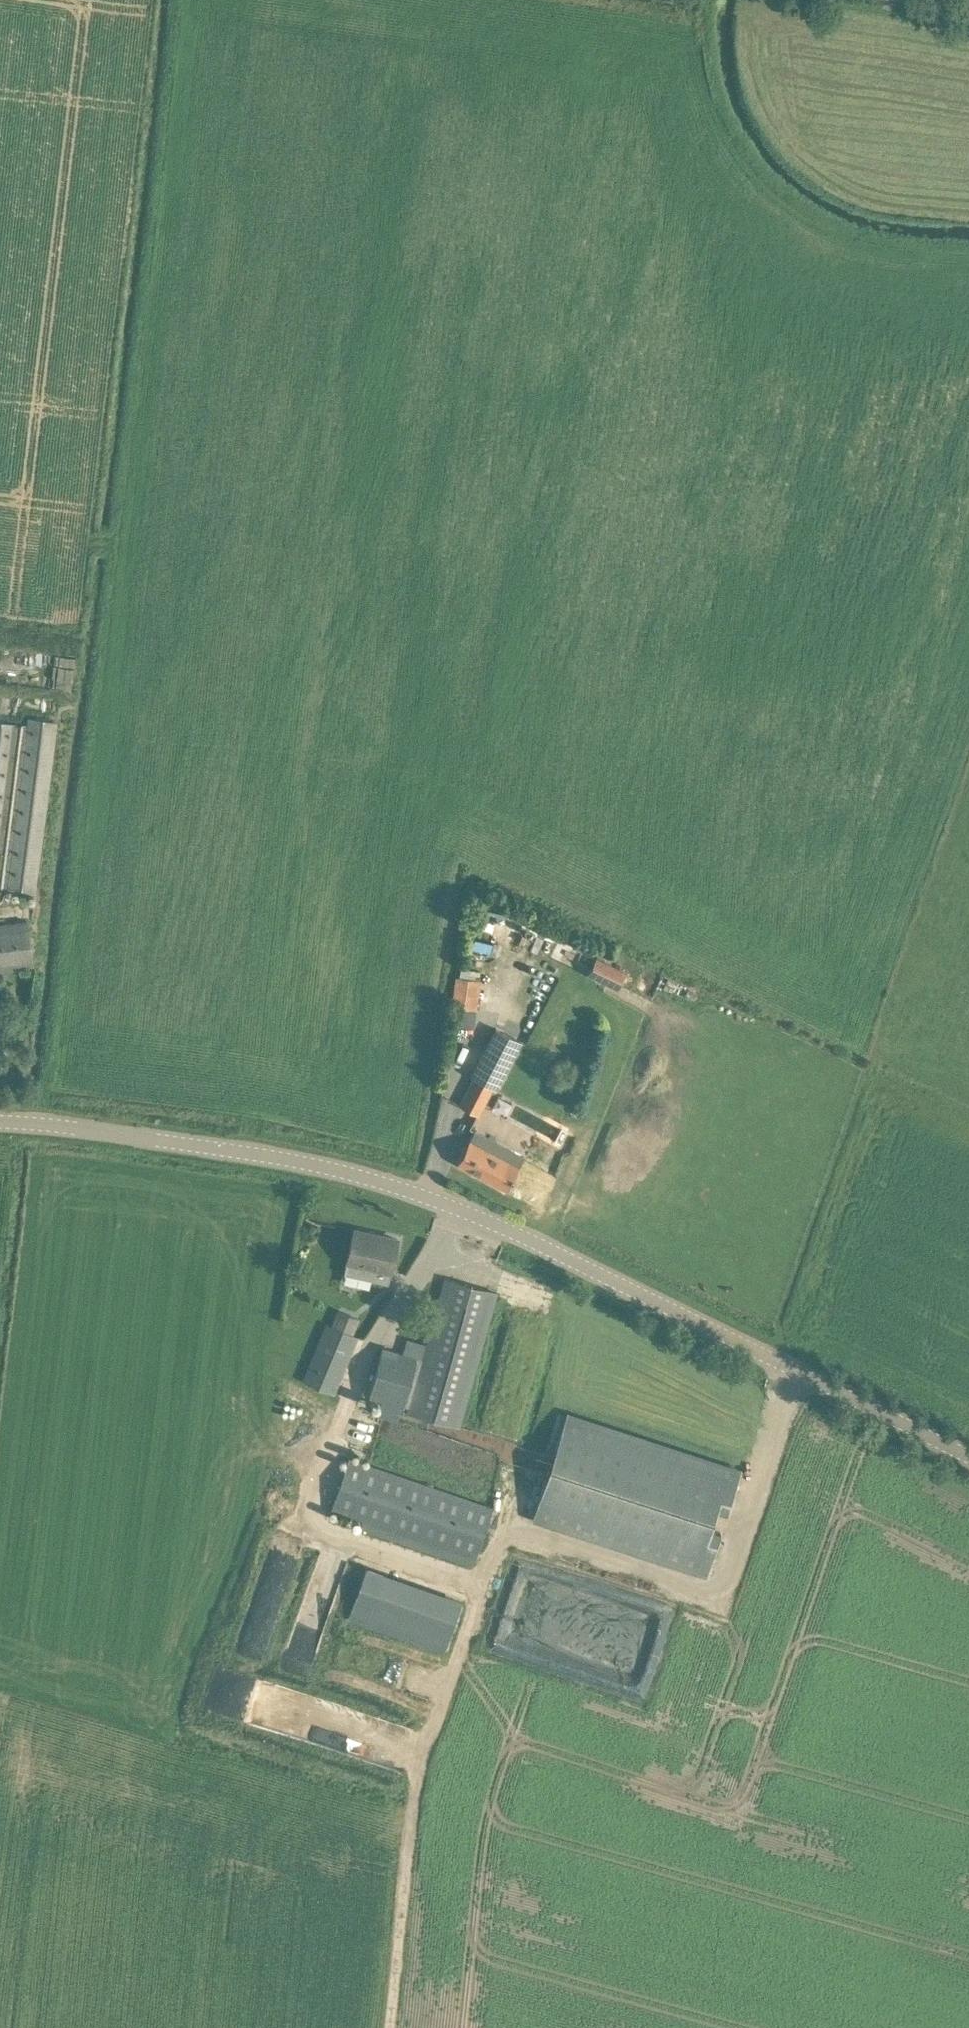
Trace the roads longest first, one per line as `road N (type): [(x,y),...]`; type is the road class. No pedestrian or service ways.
road 1 (unclassified): [(968,1474),(443,1217),(157,1146),(0,1131)]
road 2 (unclassified): [(840,0),(968,20)]

